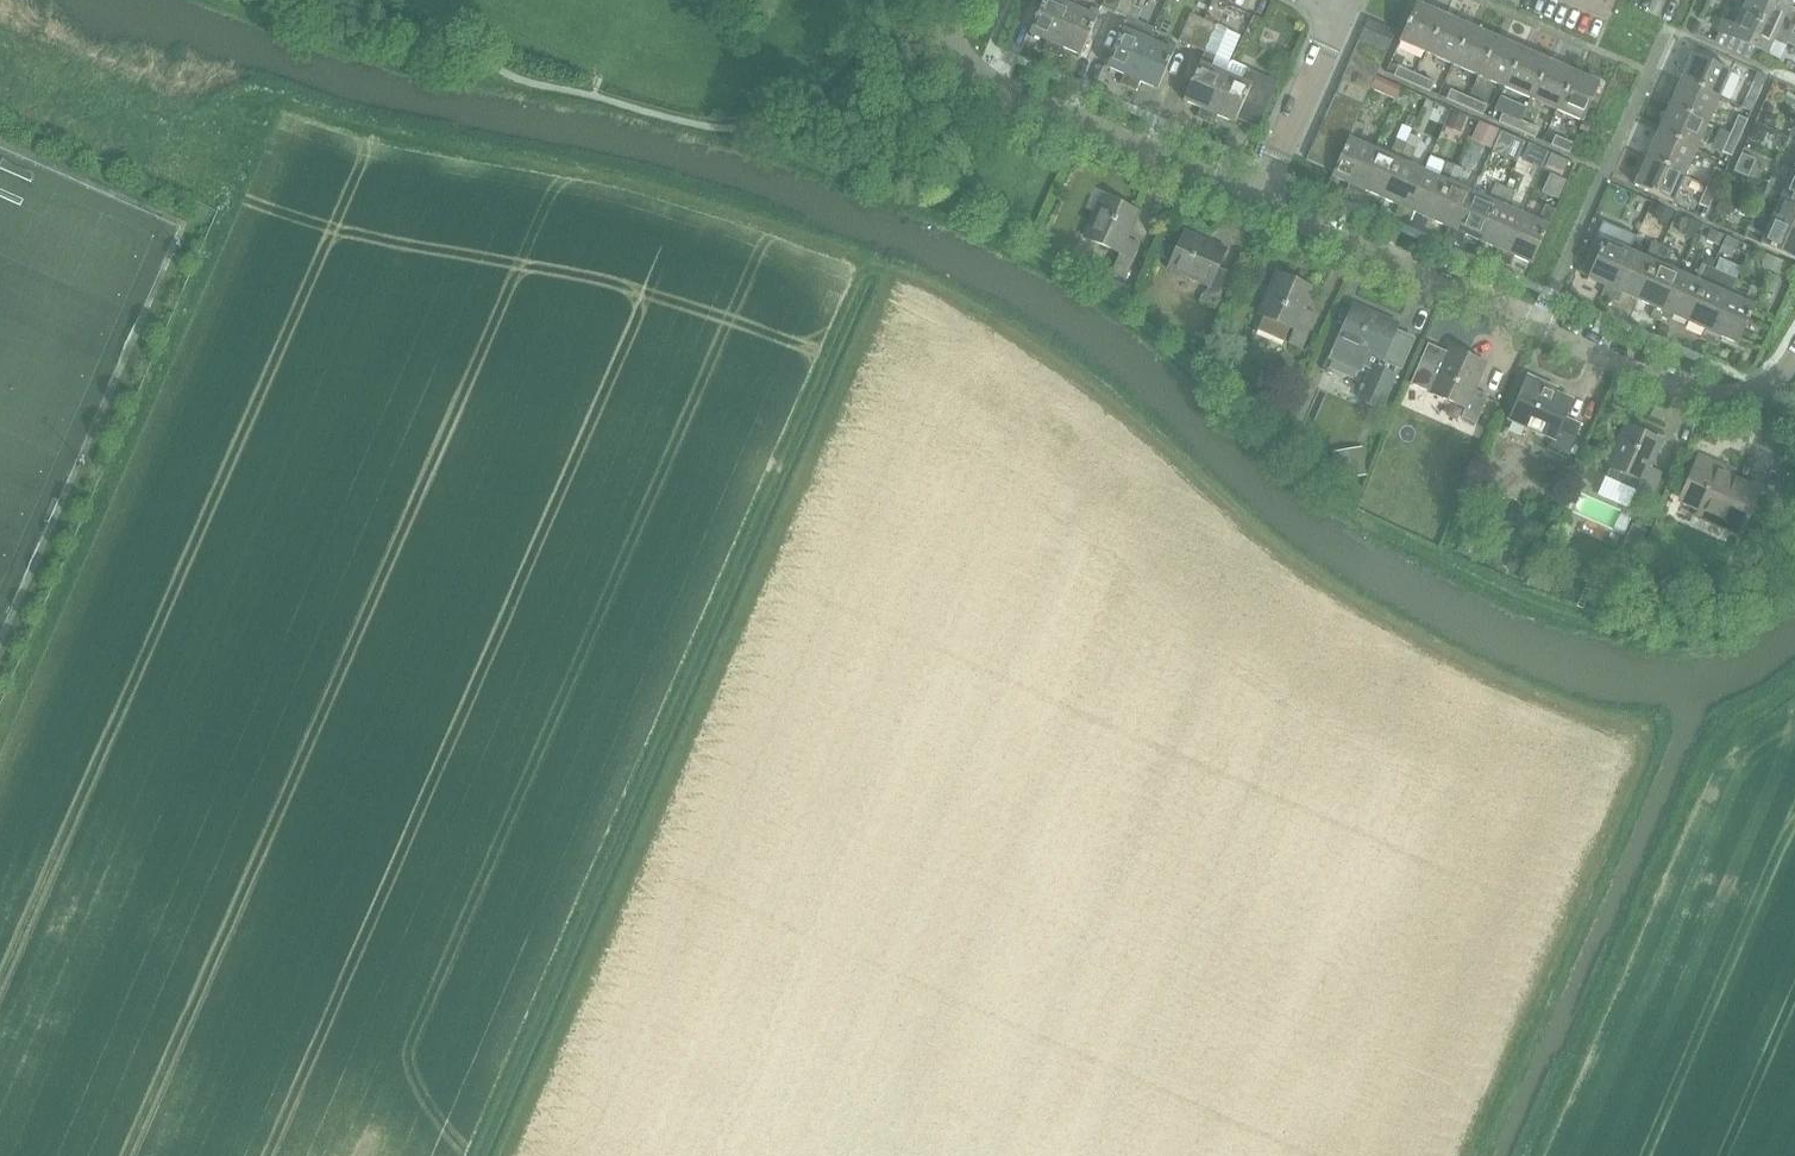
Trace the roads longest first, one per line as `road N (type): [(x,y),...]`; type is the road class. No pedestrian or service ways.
road 1 (residential): [(1261,201),(1698,397),(1772,388),(1794,364)]
road 2 (residential): [(948,0),(950,33),(967,63),(1009,94),(1261,201)]
road 3 (residential): [(1342,11),(1261,201)]

